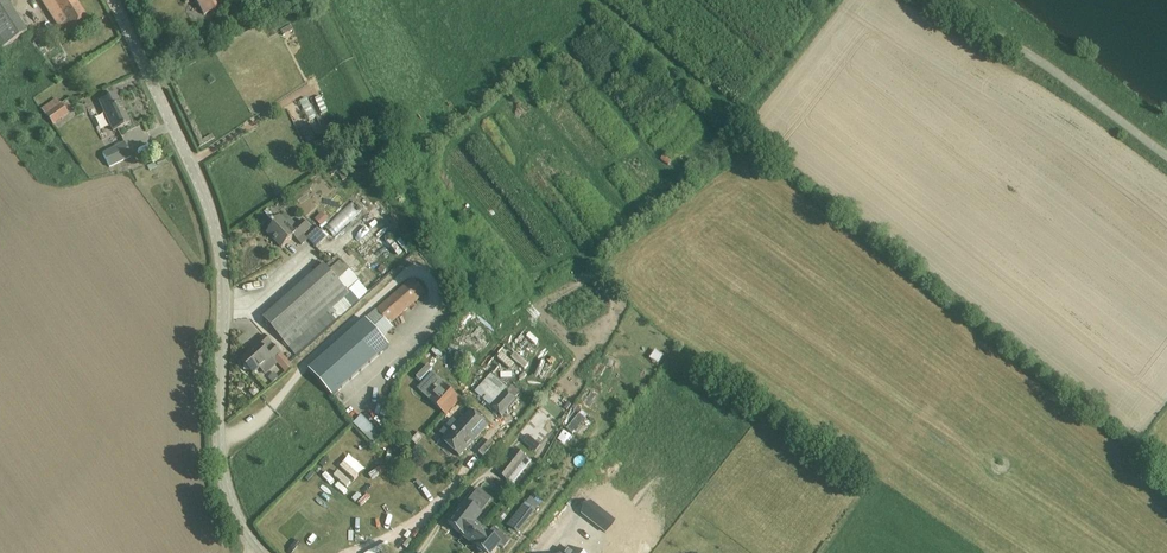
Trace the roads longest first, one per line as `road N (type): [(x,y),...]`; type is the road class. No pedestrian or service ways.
road 1 (tertiary): [(259,552),(235,511),(220,460),(218,233),(114,0)]
road 2 (unclassified): [(1166,156),(1038,59),(941,0)]

